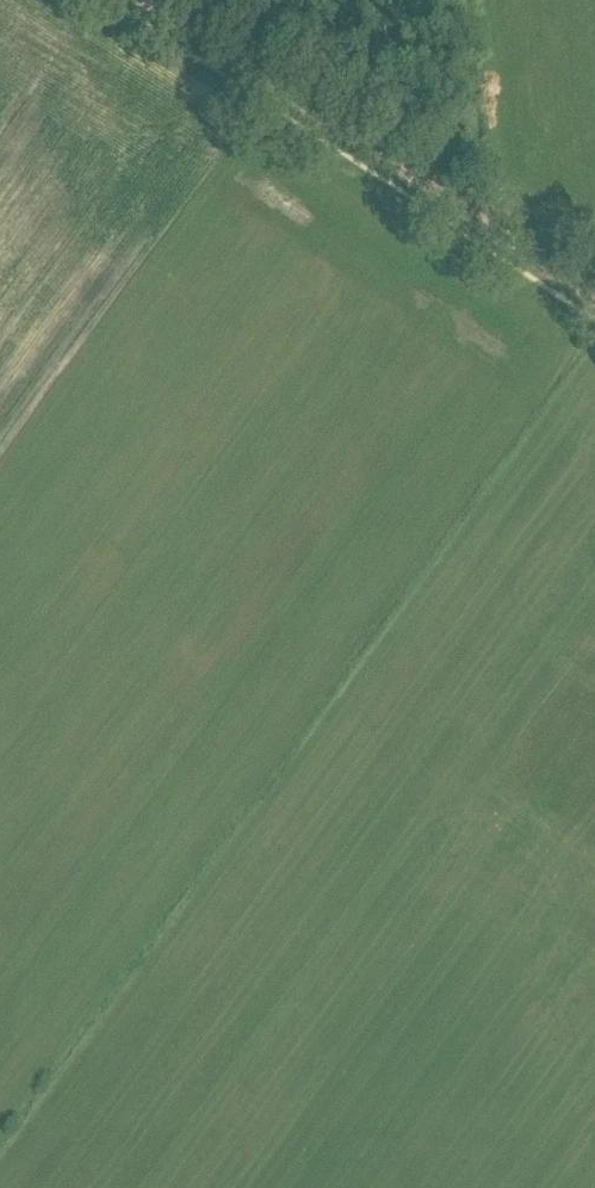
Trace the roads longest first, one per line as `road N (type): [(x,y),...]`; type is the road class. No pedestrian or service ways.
road 1 (track): [(145,0),(594,296)]

